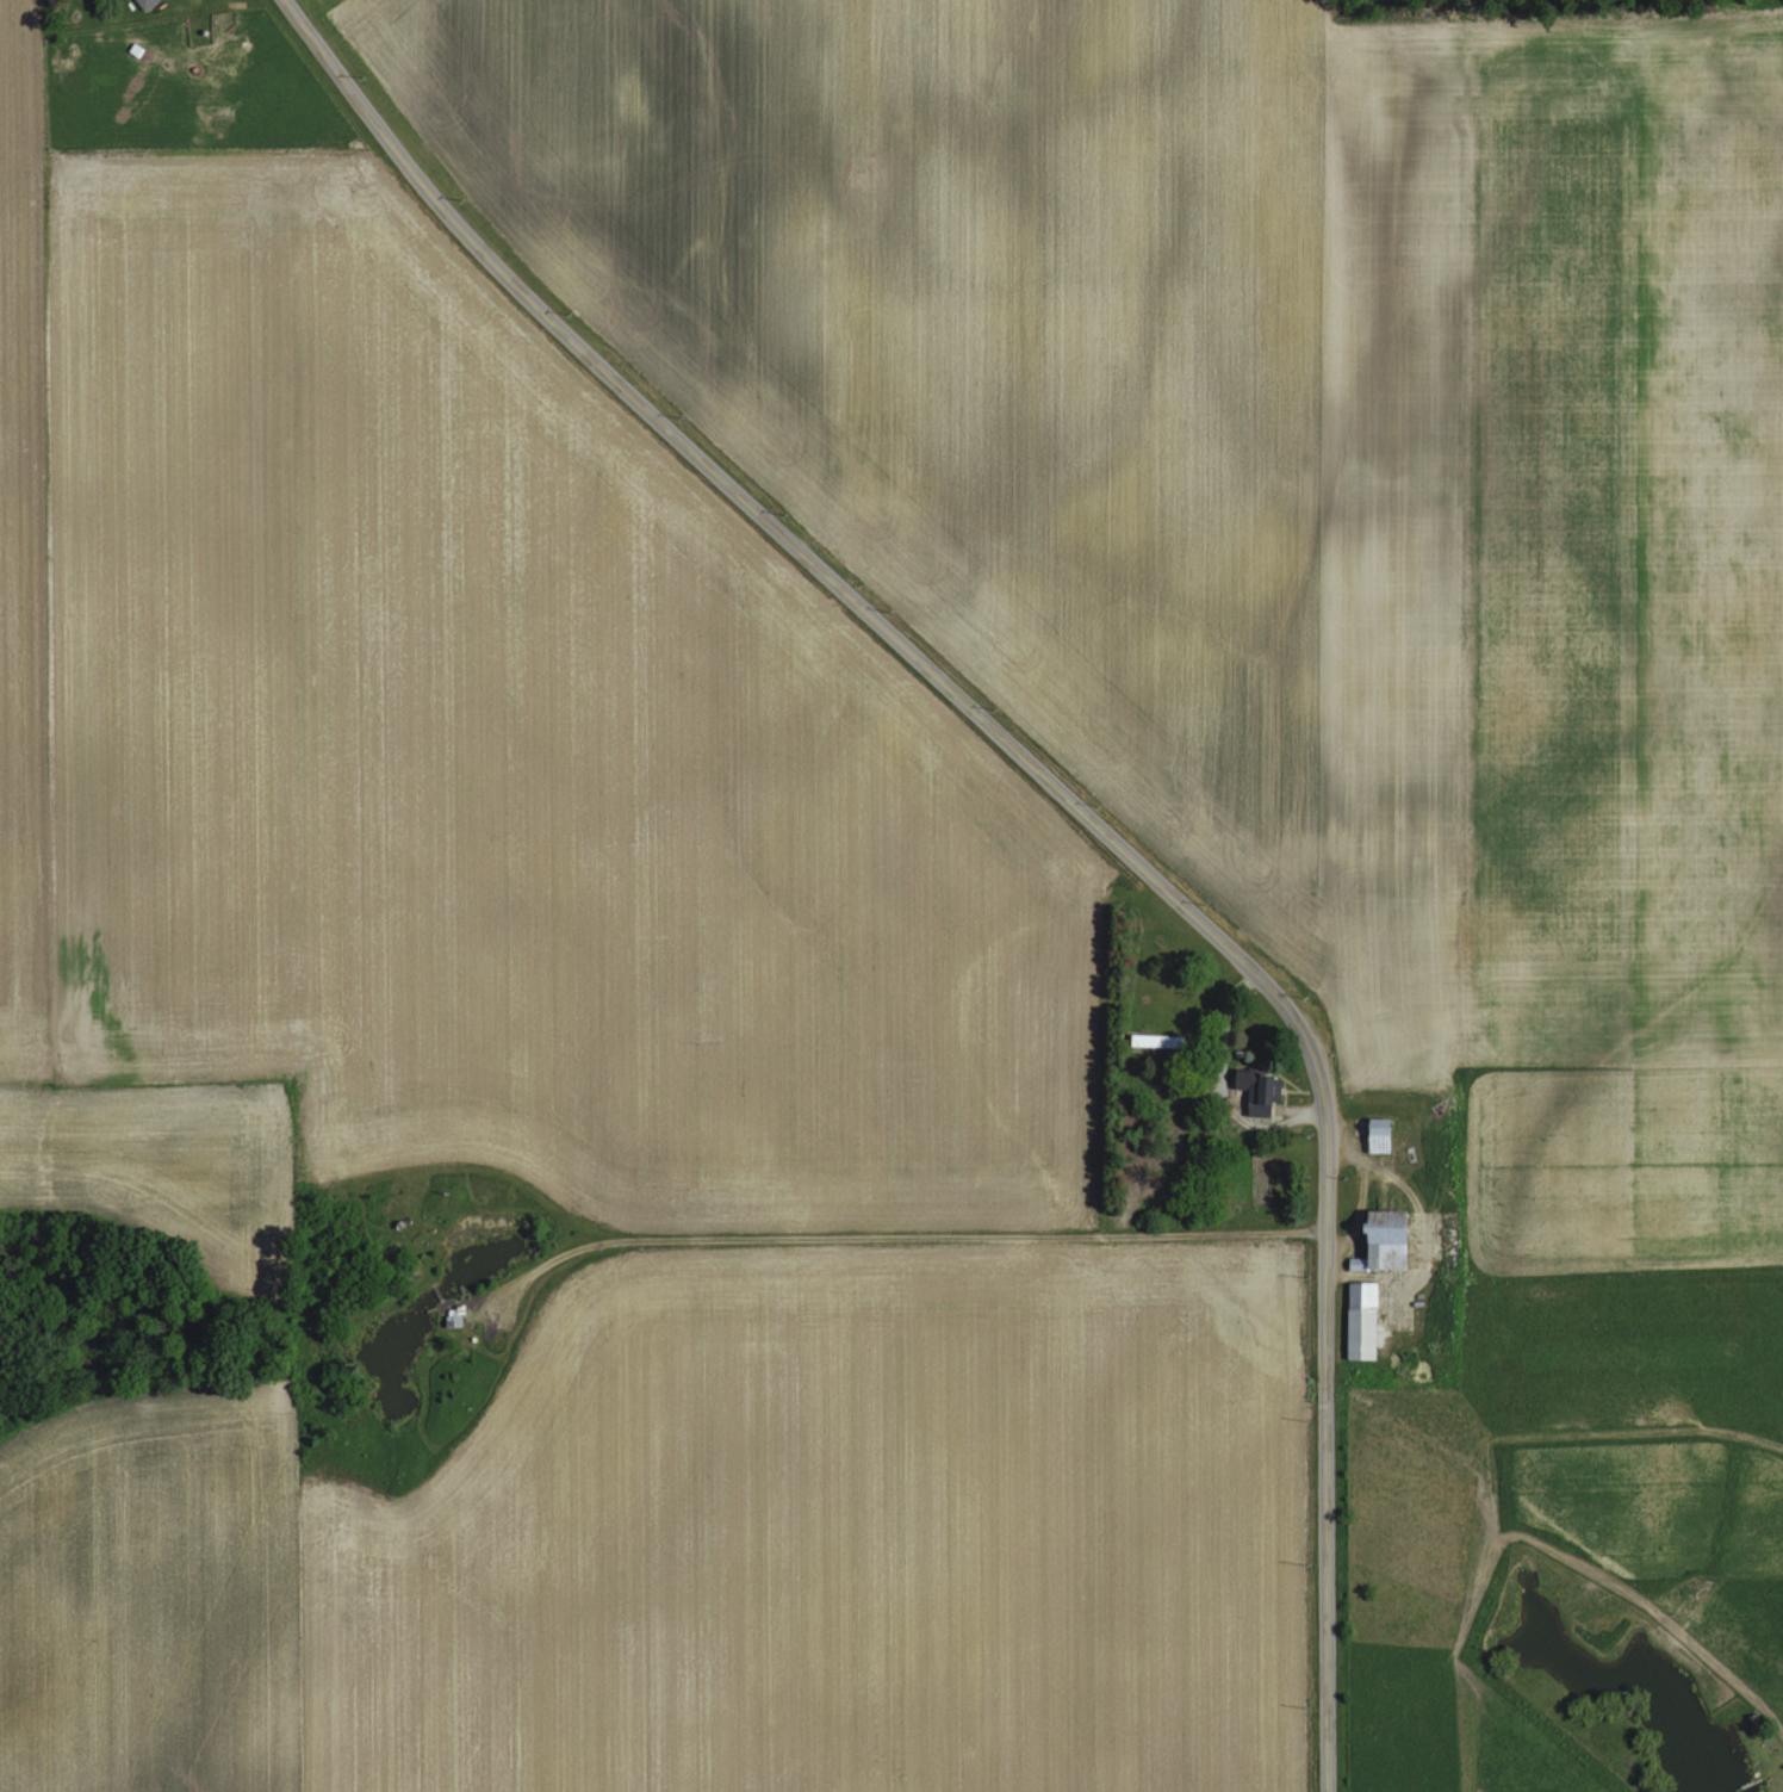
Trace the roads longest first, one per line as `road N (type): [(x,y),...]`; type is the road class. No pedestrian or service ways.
road 1 (residential): [(1327,1791),(1328,1152),(1301,1035),(1207,931),(486,260),(414,178),(282,0)]

